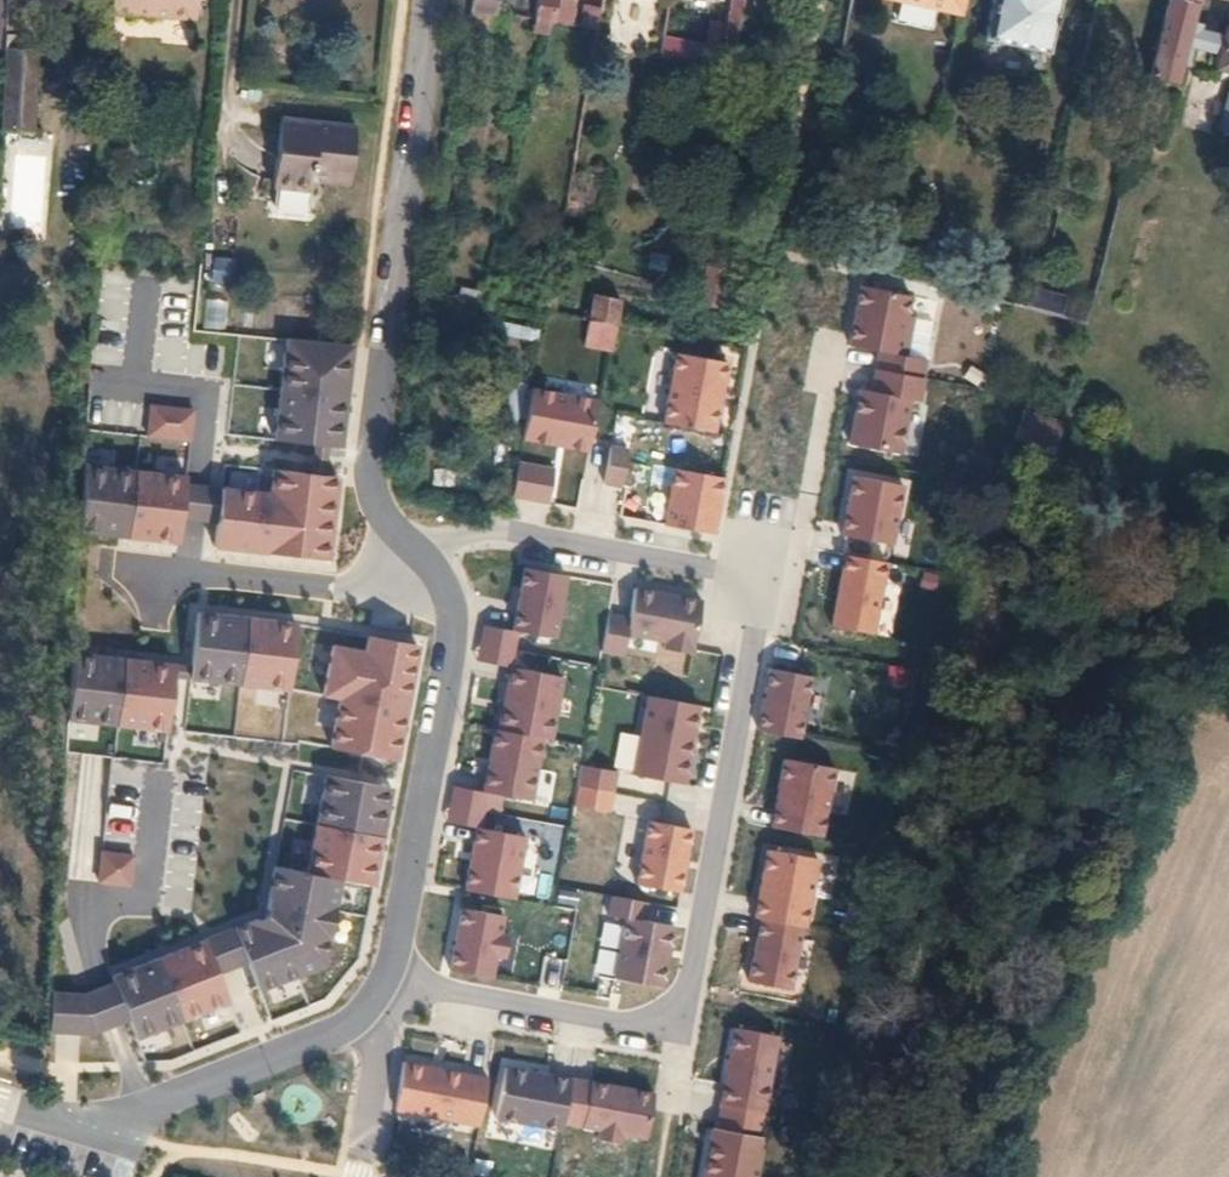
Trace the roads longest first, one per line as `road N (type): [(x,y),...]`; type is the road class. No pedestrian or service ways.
road 1 (residential): [(391,990),(618,1036),(674,1015),(752,610),(730,578),(701,565),(524,538),(416,541)]
road 2 (residential): [(416,541),(384,510),(367,463),(432,0)]
road 3 (residential): [(391,990),(457,597),(435,568)]
road 4 (residential): [(0,1102),(73,1116),(145,1109),(304,1045),(391,990)]
road 5 (residential): [(94,573),(349,599),(435,568)]
road 6 (residential): [(361,1176),(391,990)]

